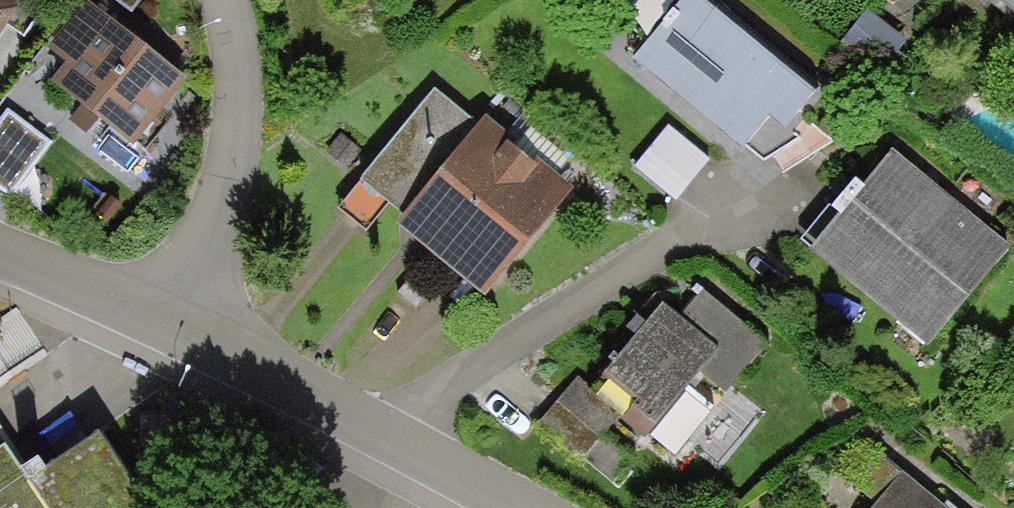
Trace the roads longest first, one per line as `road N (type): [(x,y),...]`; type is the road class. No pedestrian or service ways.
road 1 (residential): [(381,434),(738,191)]
road 2 (residential): [(172,338),(226,220),(241,134),(225,0)]
road 3 (residential): [(381,434),(172,338)]
road 4 (residential): [(172,338),(0,257)]
road 5 (residential): [(518,507),(381,434)]

